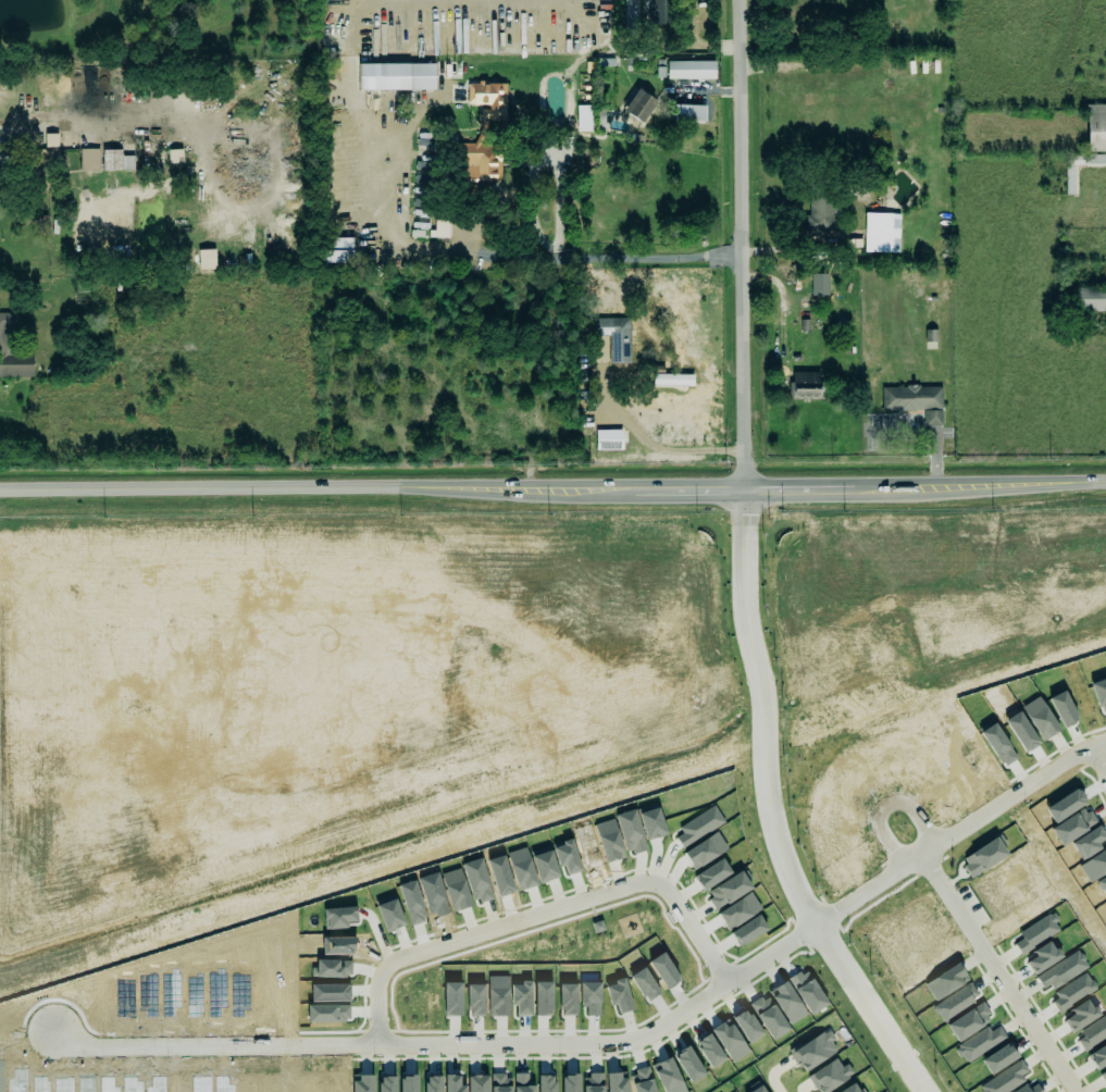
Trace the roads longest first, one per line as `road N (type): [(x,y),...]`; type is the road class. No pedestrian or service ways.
road 1 (residential): [(32,758),(32,861),(460,736),(992,556),(1105,528)]
road 2 (residential): [(1105,742),(666,1026),(623,1044),(89,1048),(54,1037)]
road 3 (secondary): [(0,489),(1105,482)]
road 4 (residential): [(210,809),(194,705),(200,630),(209,609),(231,600),(620,597),(637,605),(651,628),(663,668)]
road 5 (residential): [(922,1091),(813,925),(773,817),(765,688),(747,597),(745,483)]
road 6 (residential): [(745,483),(739,0)]
road 7 (residential): [(376,1046),(377,991),(392,966),(632,885),(647,883),(671,898),(726,984)]
road 8 (residential): [(1074,1091),(922,855)]
road 9 (residential): [(741,258),(470,256)]
road 10 (residential): [(352,767),(338,703),(340,596)]
road 11 (residential): [(488,727),(477,698),(481,596)]

